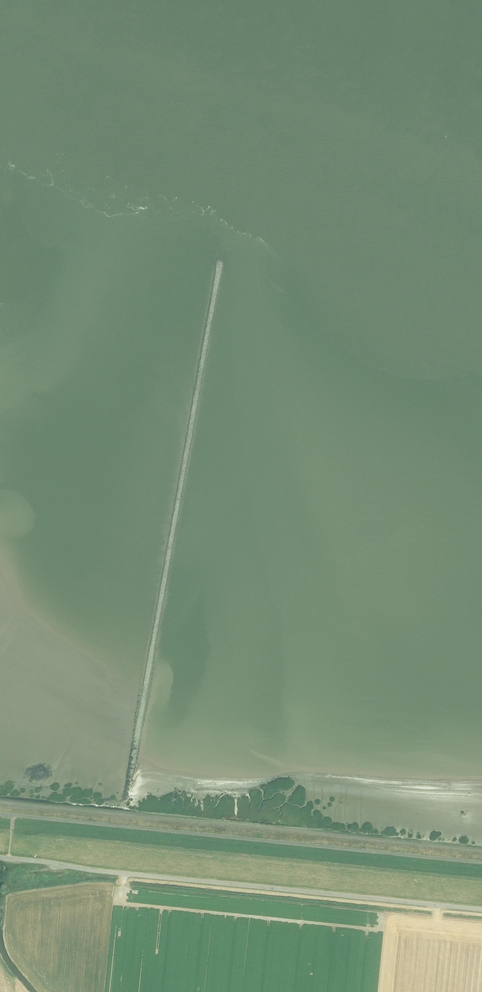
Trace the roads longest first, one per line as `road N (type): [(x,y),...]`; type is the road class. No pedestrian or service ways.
road 1 (unclassified): [(481,910),(0,857)]

